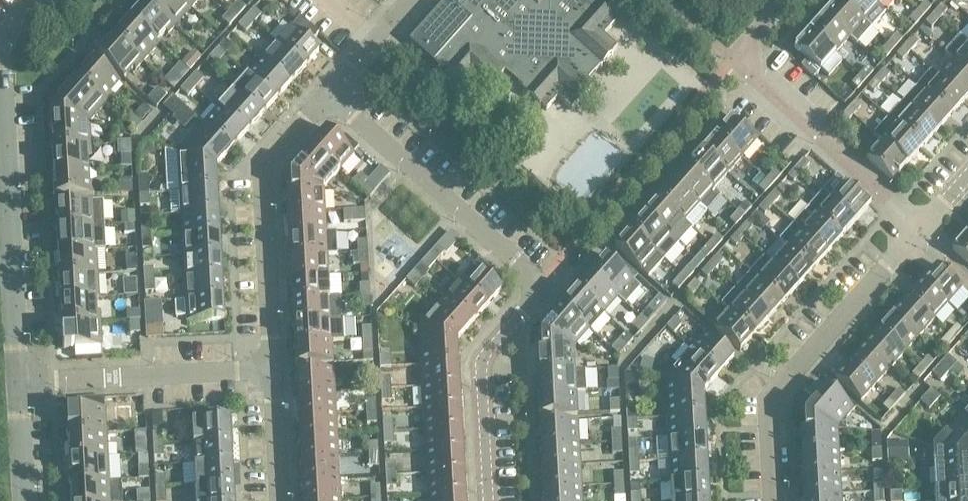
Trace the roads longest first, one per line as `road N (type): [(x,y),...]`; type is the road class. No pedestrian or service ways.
road 1 (residential): [(488,500),(480,360),(533,301),(535,281),(327,90)]
road 2 (residential): [(783,0),(732,58),(918,228)]
road 3 (residential): [(918,228),(769,398),(774,500)]
road 4 (residential): [(271,368),(261,163),(327,90)]
road 5 (residential): [(19,383),(0,92)]
road 6 (residential): [(19,383),(271,368)]
road 7 (residential): [(278,500),(271,368)]

